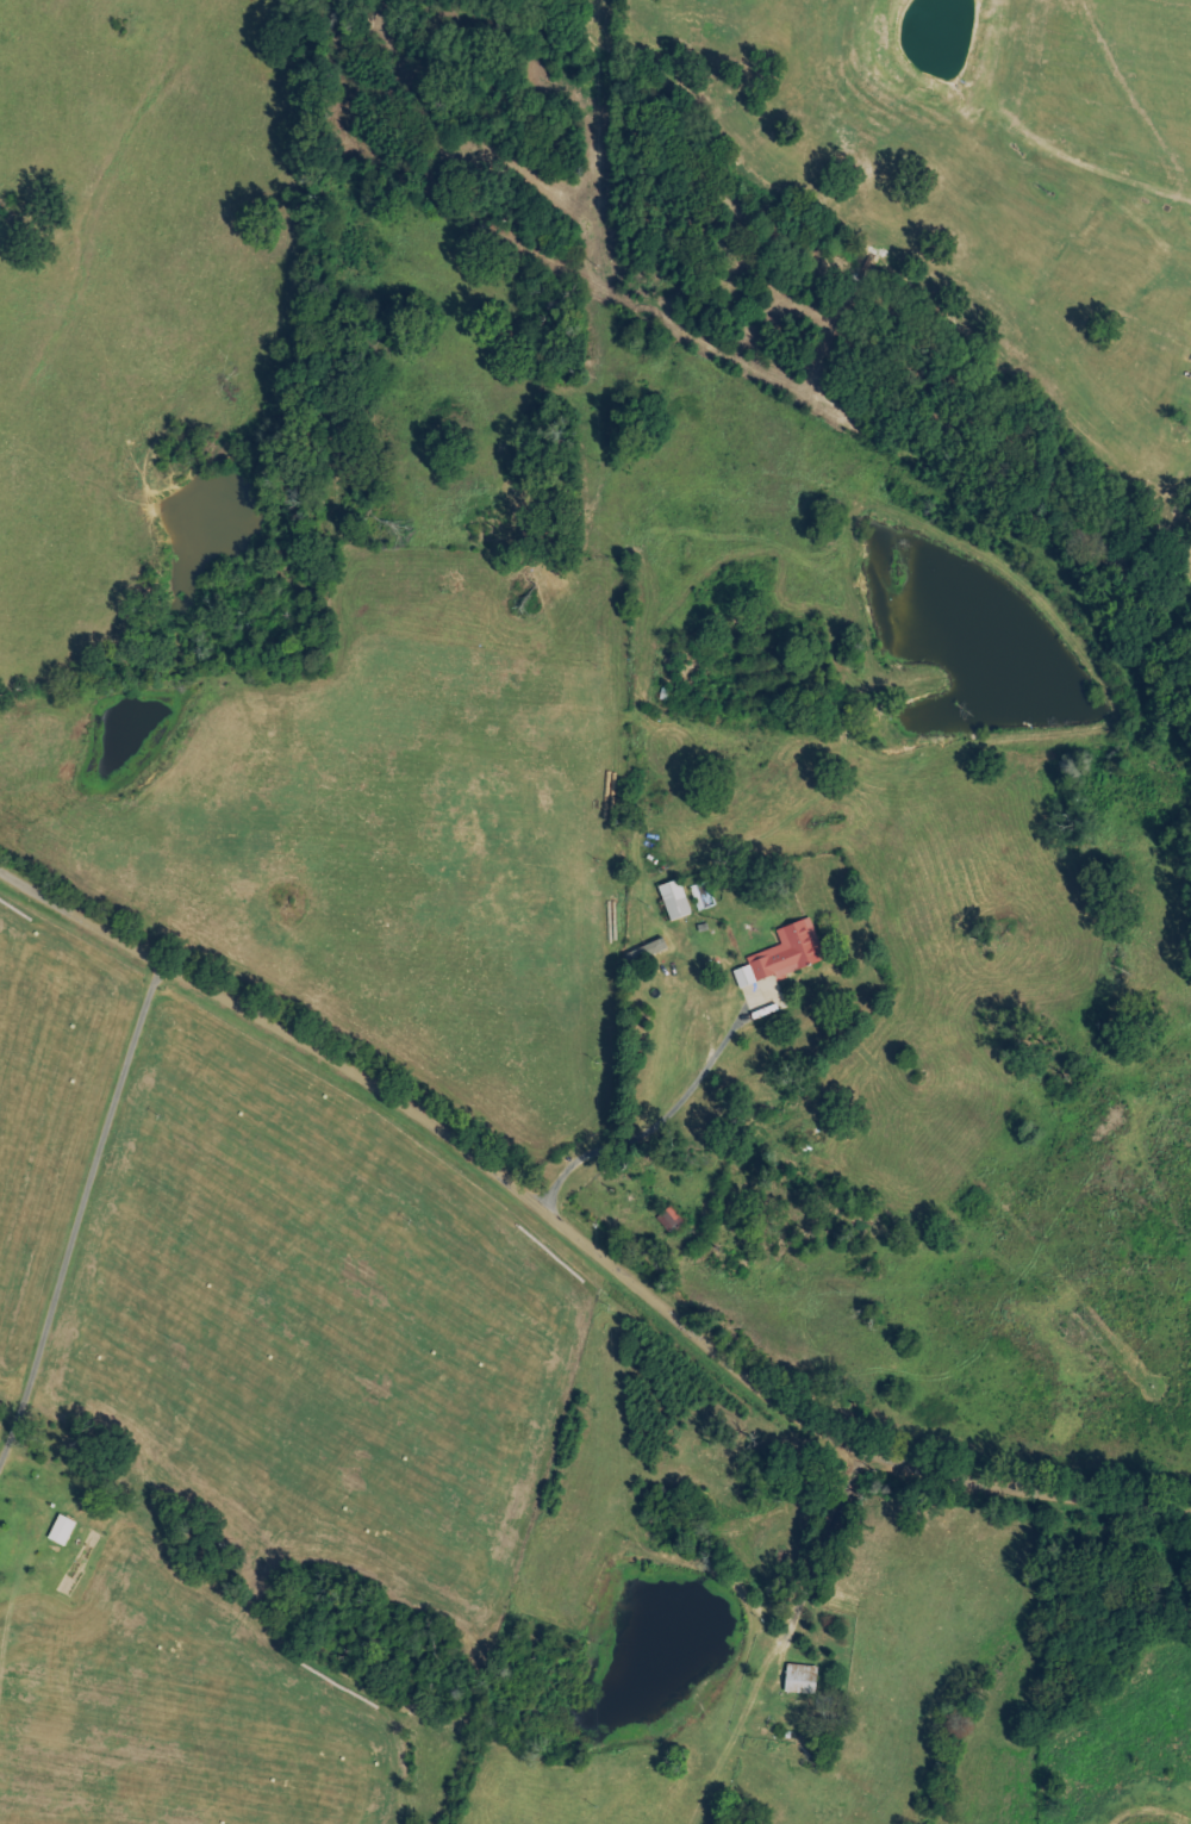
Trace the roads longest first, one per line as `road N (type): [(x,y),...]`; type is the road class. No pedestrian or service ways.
road 1 (residential): [(1190,1522),(915,1489),(777,1417),(548,1206),(438,1126),(278,1023),(0,866)]

